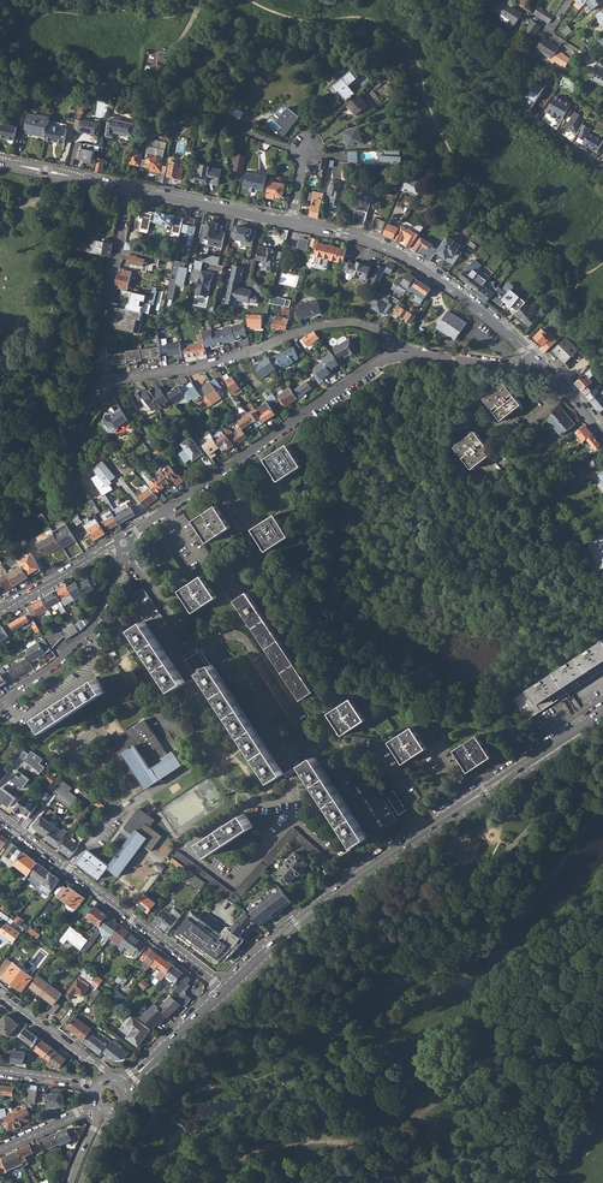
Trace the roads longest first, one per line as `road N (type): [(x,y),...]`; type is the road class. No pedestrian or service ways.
road 1 (residential): [(119,574),(171,653),(239,639),(315,748),(378,754),(427,830)]
road 2 (residential): [(400,356),(375,331),(333,324),(202,366),(91,384)]
road 3 (tertiary): [(533,364),(521,342),(411,260),(359,237),(291,221)]
road 4 (residential): [(0,820),(225,989)]
road 5 (tertiary): [(427,830),(334,895),(225,989)]
road 6 (residential): [(220,474),(381,360),(400,356)]
road 7 (tertiary): [(602,715),(427,830)]
road 8 (residential): [(0,706),(98,623),(119,574)]
road 9 (tertiary): [(291,221),(131,190)]
road 10 (residential): [(113,1081),(0,992)]
road 11 (residential): [(124,542),(0,612)]
road 12 (tertiary): [(225,989),(124,1087)]
road 13 (residential): [(602,170),(494,86)]
road 14 (tertiary): [(131,190),(0,162)]
road 15 (residential): [(400,356),(533,364)]

